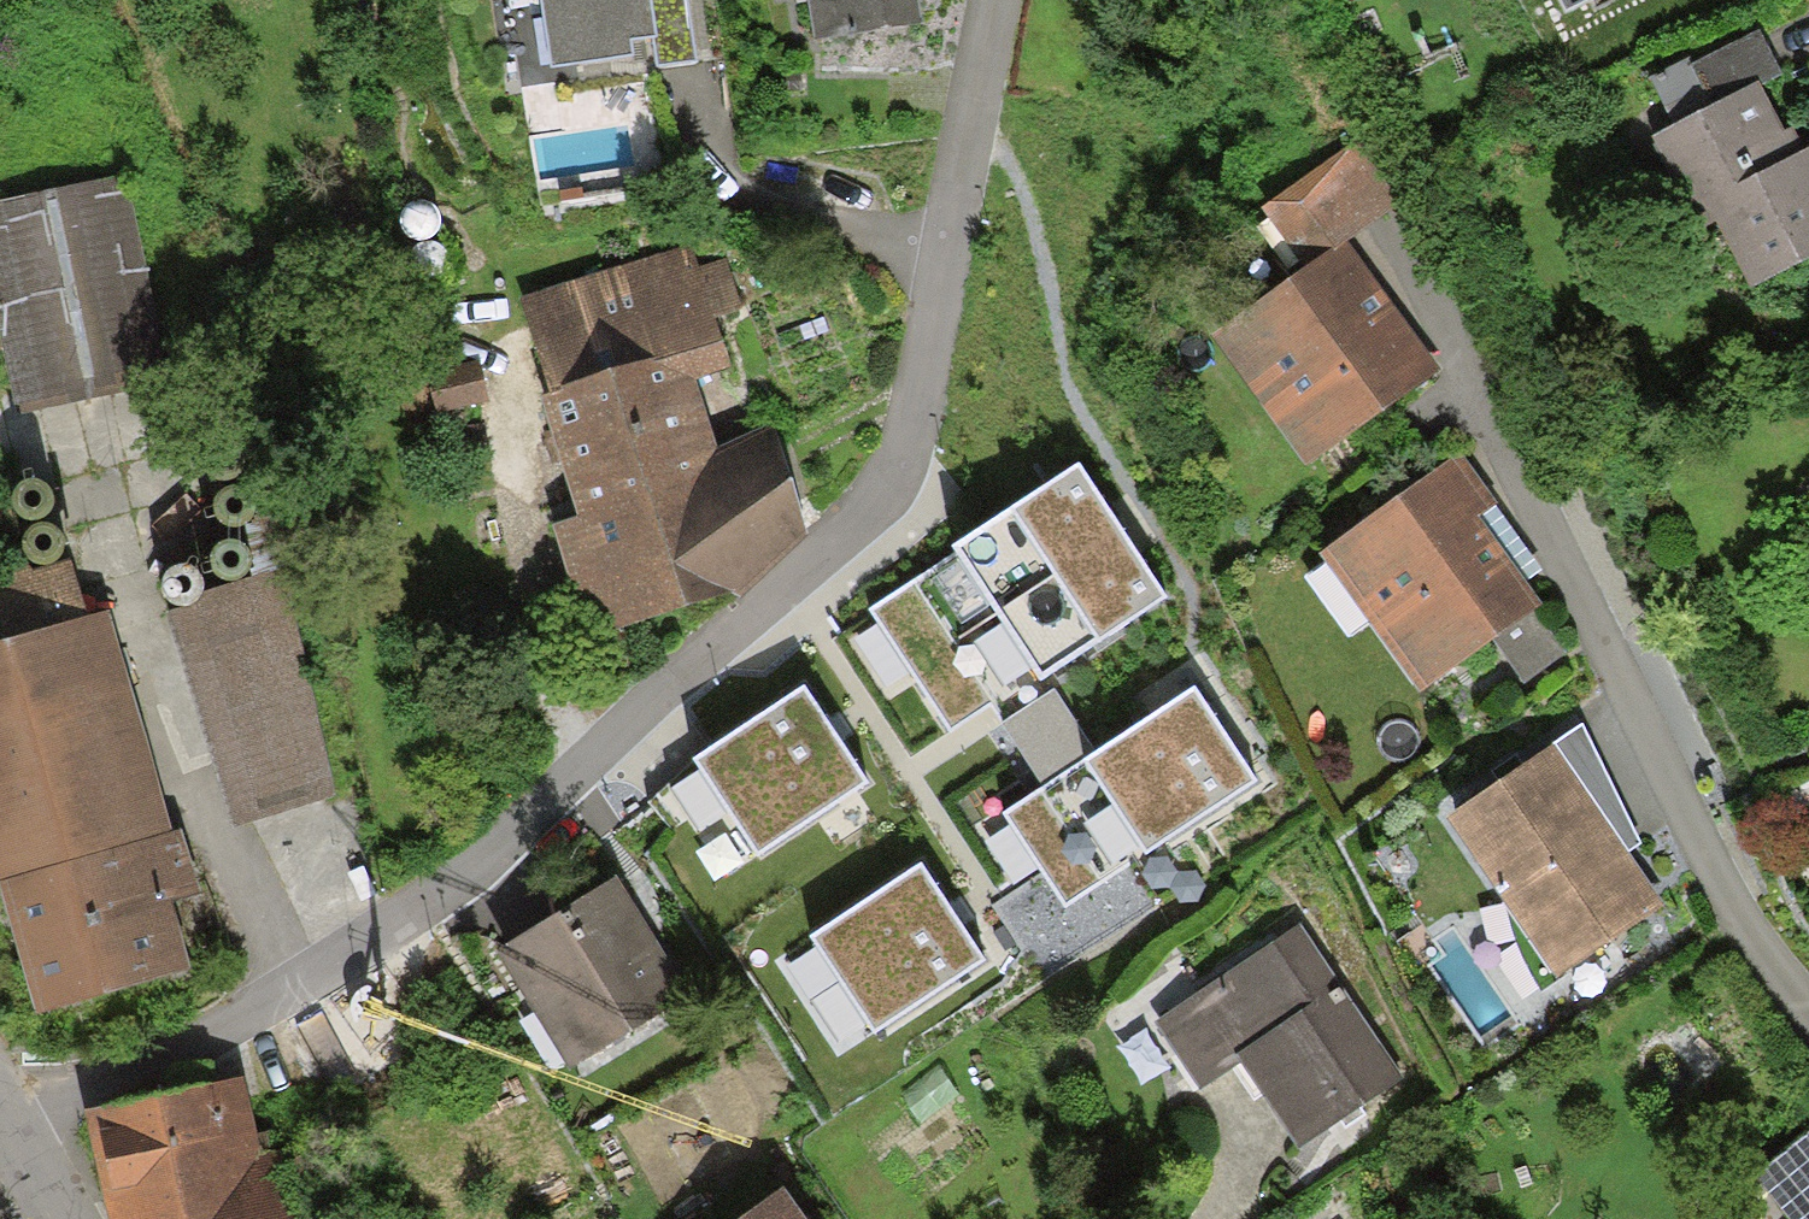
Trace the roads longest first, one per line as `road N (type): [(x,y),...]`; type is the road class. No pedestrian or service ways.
road 1 (residential): [(15,1112),(271,1000),(382,932),(489,855),(791,591),(871,507),(907,439),(991,0)]
road 2 (residential): [(1394,234),(1738,916),(1808,1009)]

